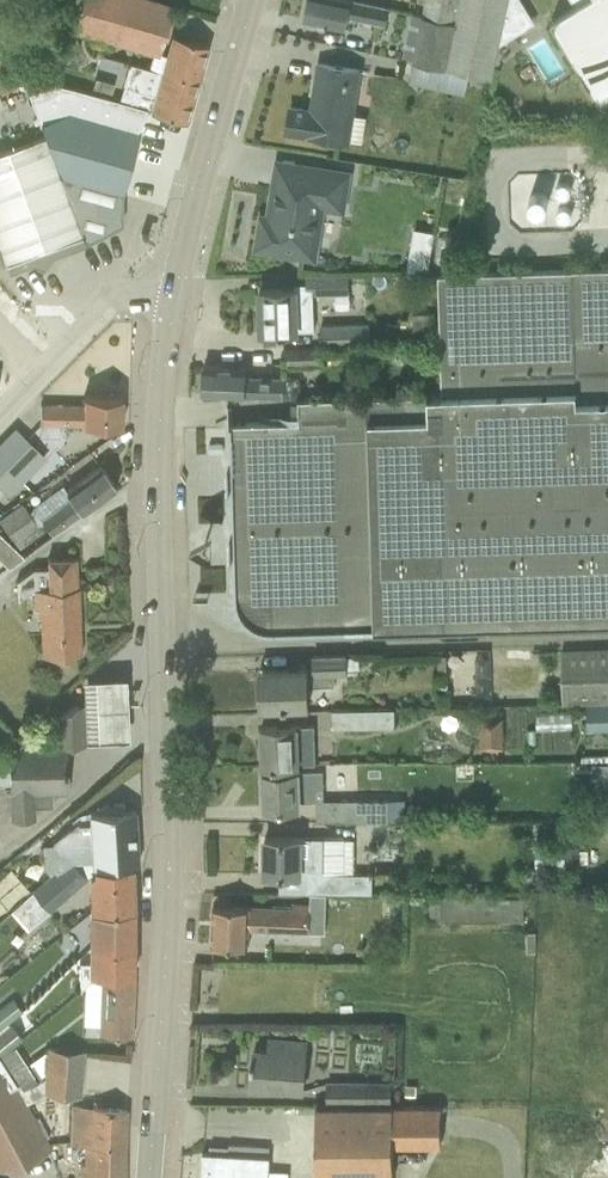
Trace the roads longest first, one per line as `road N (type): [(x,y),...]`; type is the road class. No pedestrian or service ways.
road 1 (tertiary): [(149,1177),(164,804),(159,396),(176,278)]
road 2 (tertiary): [(176,278),(251,0)]
road 3 (residential): [(176,278),(114,297),(43,368)]

